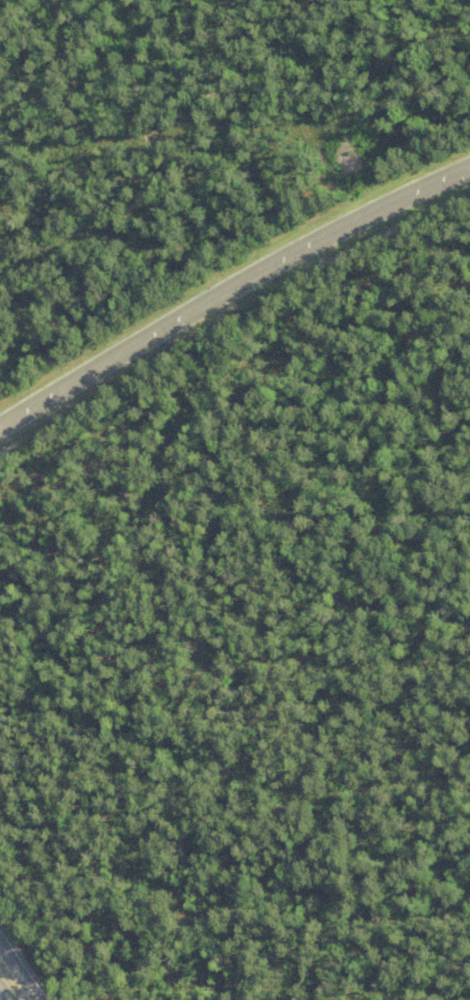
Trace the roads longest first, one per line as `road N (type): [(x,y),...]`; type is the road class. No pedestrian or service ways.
road 1 (tertiary): [(0,431),(235,288),(469,169)]

